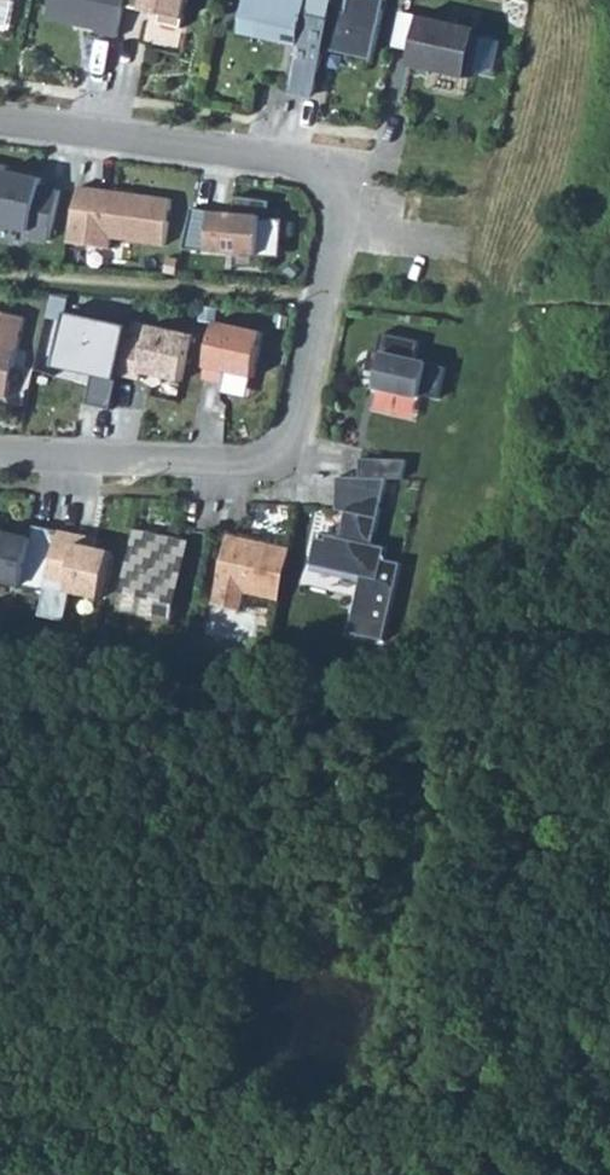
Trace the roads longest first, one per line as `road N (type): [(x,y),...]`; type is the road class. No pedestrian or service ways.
road 1 (residential): [(0,115),(292,157),(318,166),(334,184),(336,213),(300,405),(291,436),(270,454),(238,460),(0,452)]

